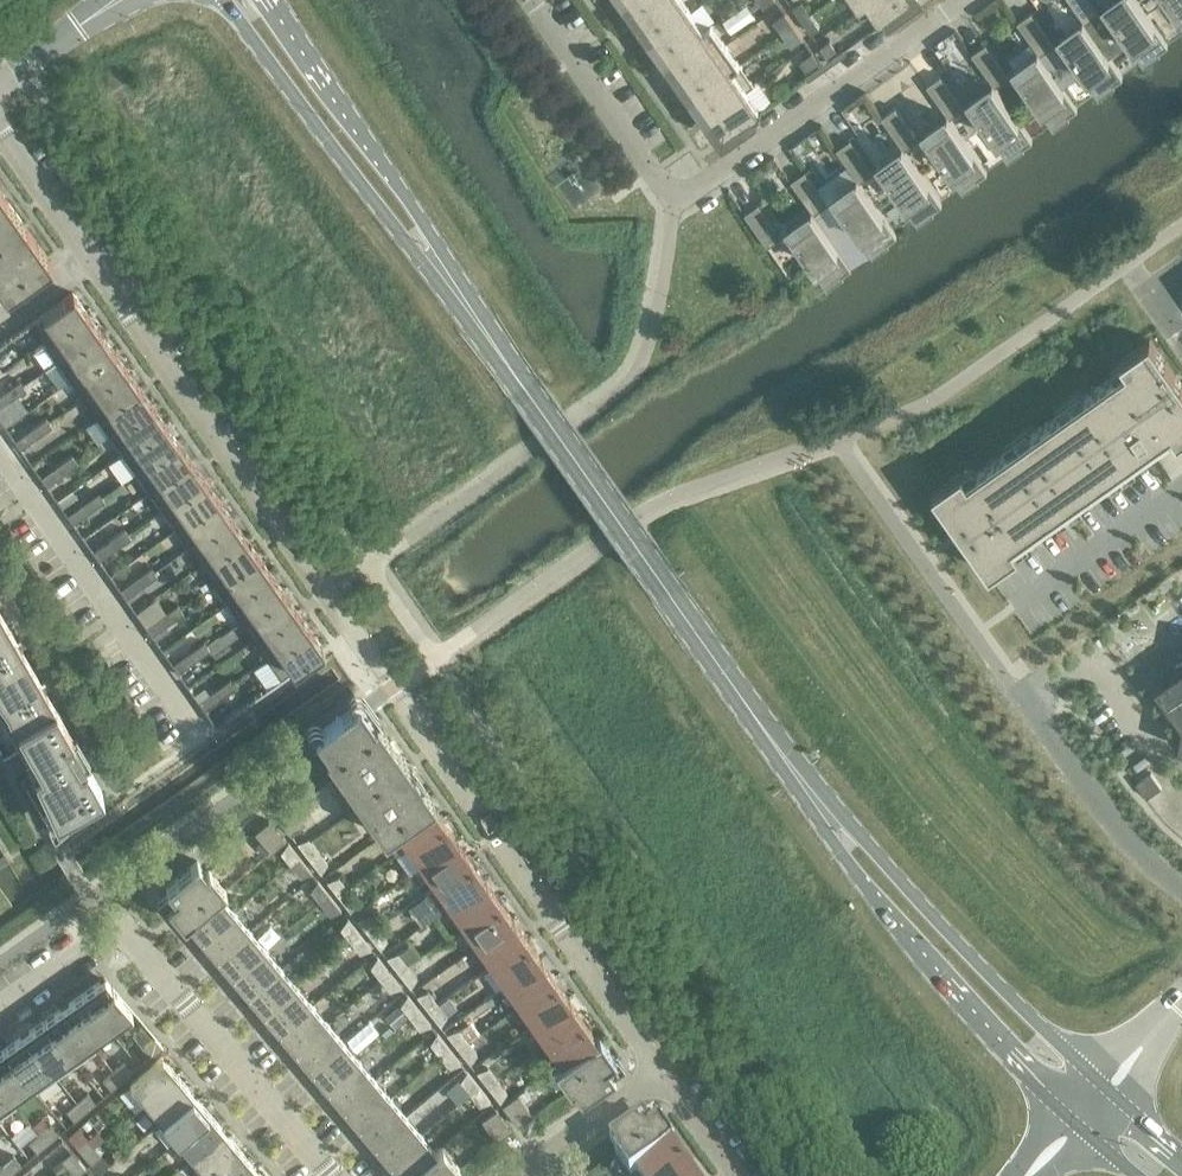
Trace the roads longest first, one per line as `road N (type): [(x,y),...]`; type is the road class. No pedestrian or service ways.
road 1 (secondary): [(824,811),(445,277)]
road 2 (residential): [(530,0),(674,206),(966,0)]
road 3 (residential): [(393,689),(85,260)]
road 4 (residential): [(393,689),(661,1076)]
road 5 (residential): [(0,1007),(109,933),(137,946),(328,1175)]
road 6 (secondary): [(824,811),(847,863),(904,935),(1061,1109)]
road 7 (secondary): [(1087,1080),(824,811)]
road 8 (residential): [(207,744),(0,452)]
road 9 (secondary): [(222,0),(445,277)]
road 10 (secondary): [(445,277),(376,149),(270,0)]
road 11 (residential): [(1181,889),(1147,863),(1010,687)]
road 12 (residential): [(519,1175),(661,1076)]
road 13 (residential): [(85,260),(0,132)]
road 14 (residential): [(661,1076),(733,1175)]

